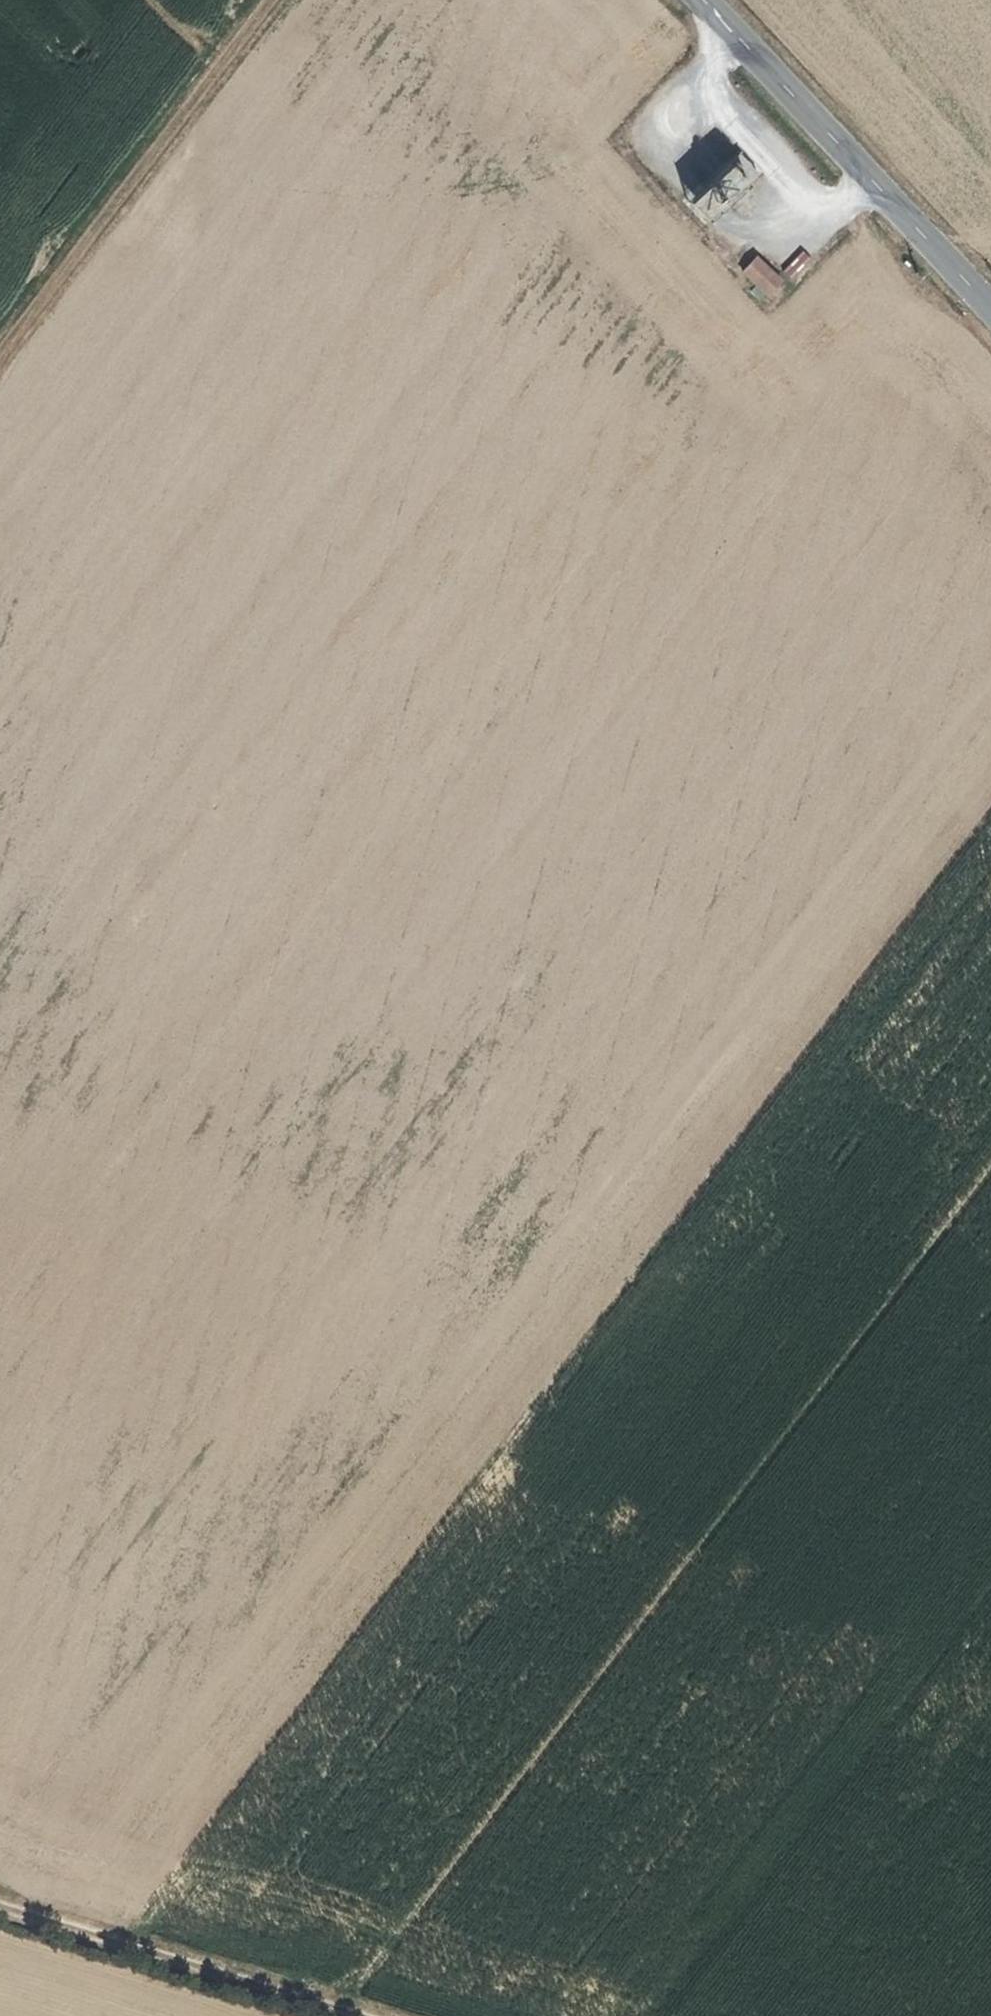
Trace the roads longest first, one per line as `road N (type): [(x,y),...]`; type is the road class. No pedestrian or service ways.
road 1 (track): [(272,0),(0,357)]
road 2 (tertiary): [(704,0),(990,317)]
road 3 (track): [(342,2015),(0,1914)]

